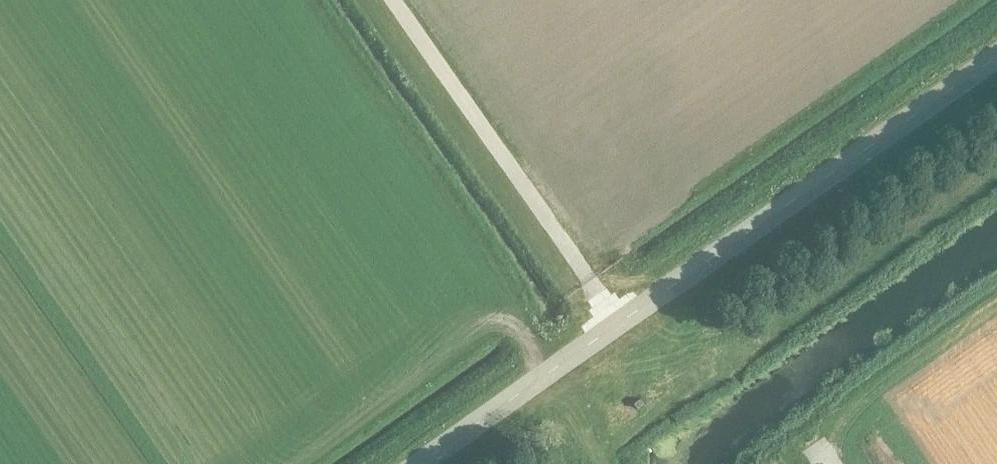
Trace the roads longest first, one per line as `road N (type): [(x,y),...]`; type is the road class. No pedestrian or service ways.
road 1 (unclassified): [(417,463),(996,56)]

